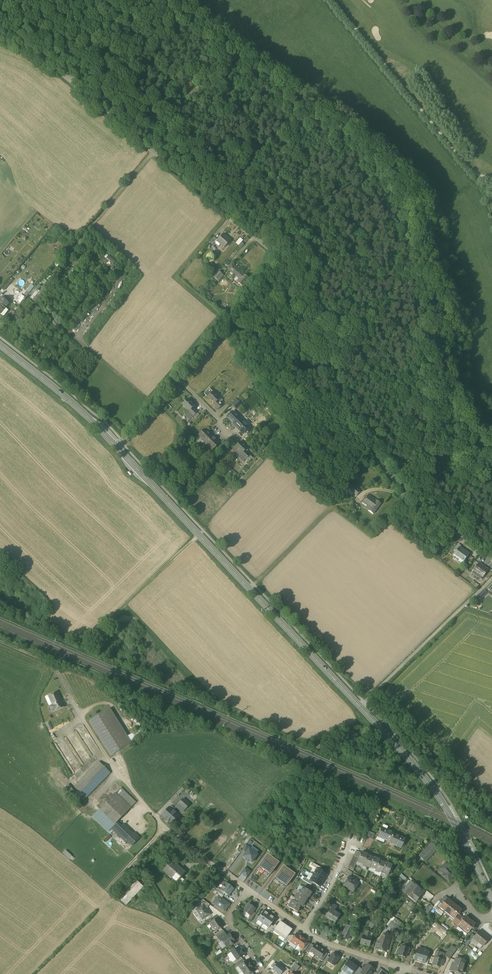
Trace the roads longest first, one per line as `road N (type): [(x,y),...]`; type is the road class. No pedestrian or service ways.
road 1 (unclassified): [(0,21),(277,266)]
road 2 (unclassified): [(277,266),(375,456),(491,559)]
road 3 (primary): [(362,707),(117,447)]
road 4 (residential): [(247,890),(162,826),(107,758),(54,666)]
road 5 (track): [(152,153),(79,243),(122,280),(113,300),(78,340),(53,319)]
road 6 (primary): [(491,897),(434,789),(362,707)]
road 7 (unclassified): [(491,580),(362,707)]
road 8 (primary): [(117,447),(0,346)]
road 9 (unclassified): [(277,266),(178,379)]

